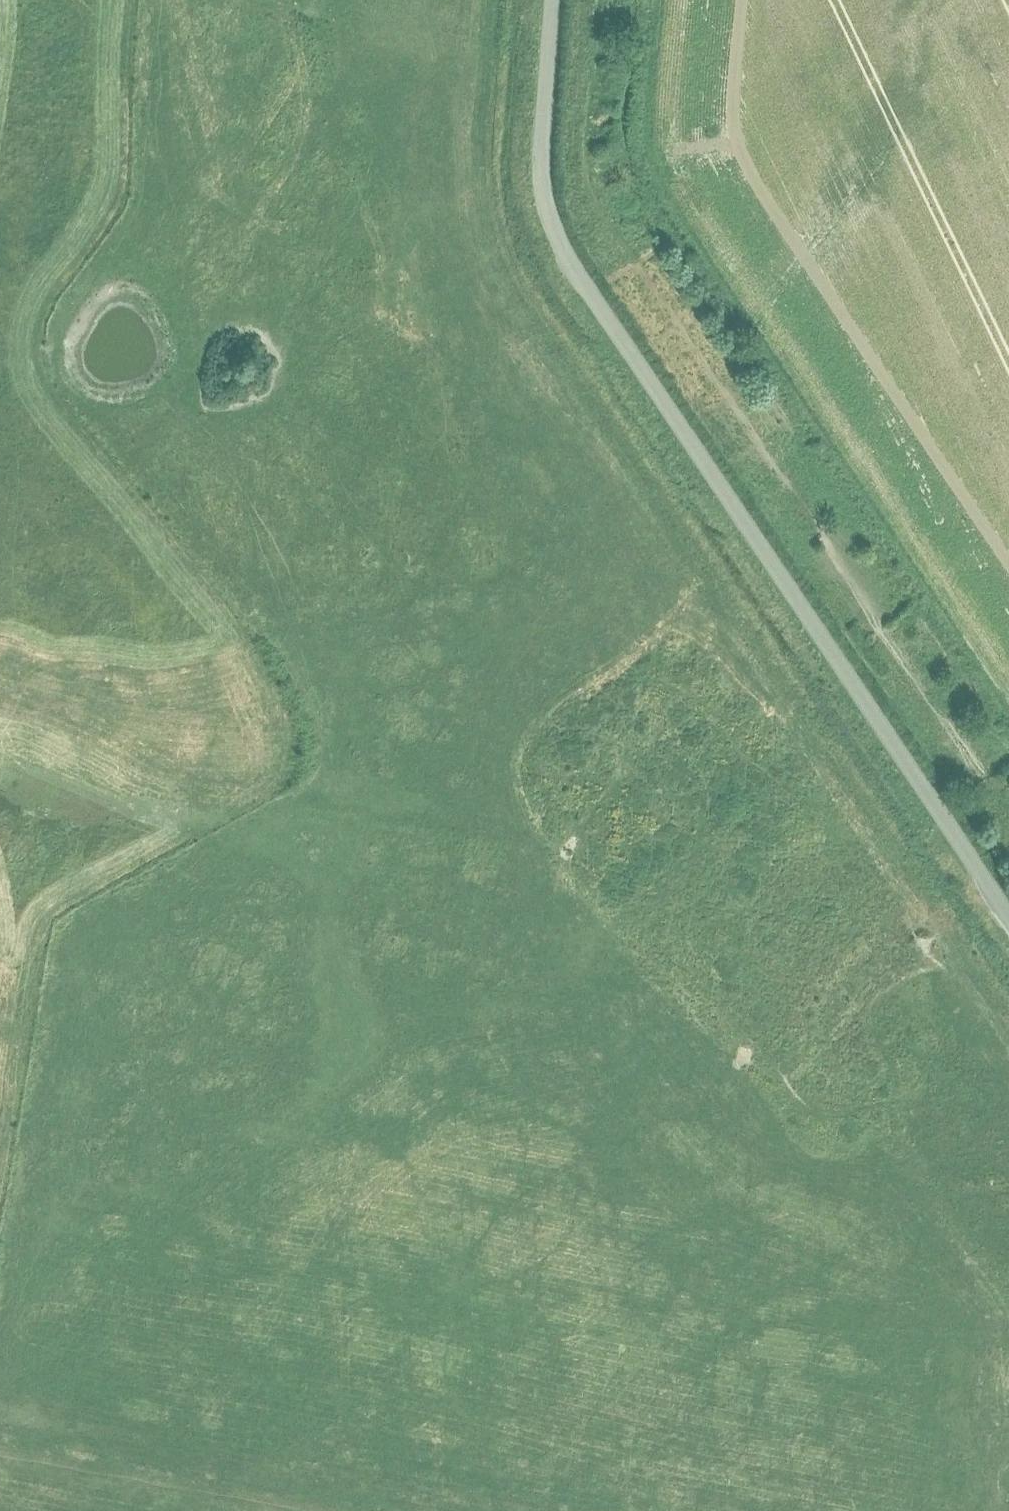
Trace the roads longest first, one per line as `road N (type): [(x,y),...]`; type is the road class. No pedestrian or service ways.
road 1 (tertiary): [(550,0),(544,203),(572,268),(1008,923)]

